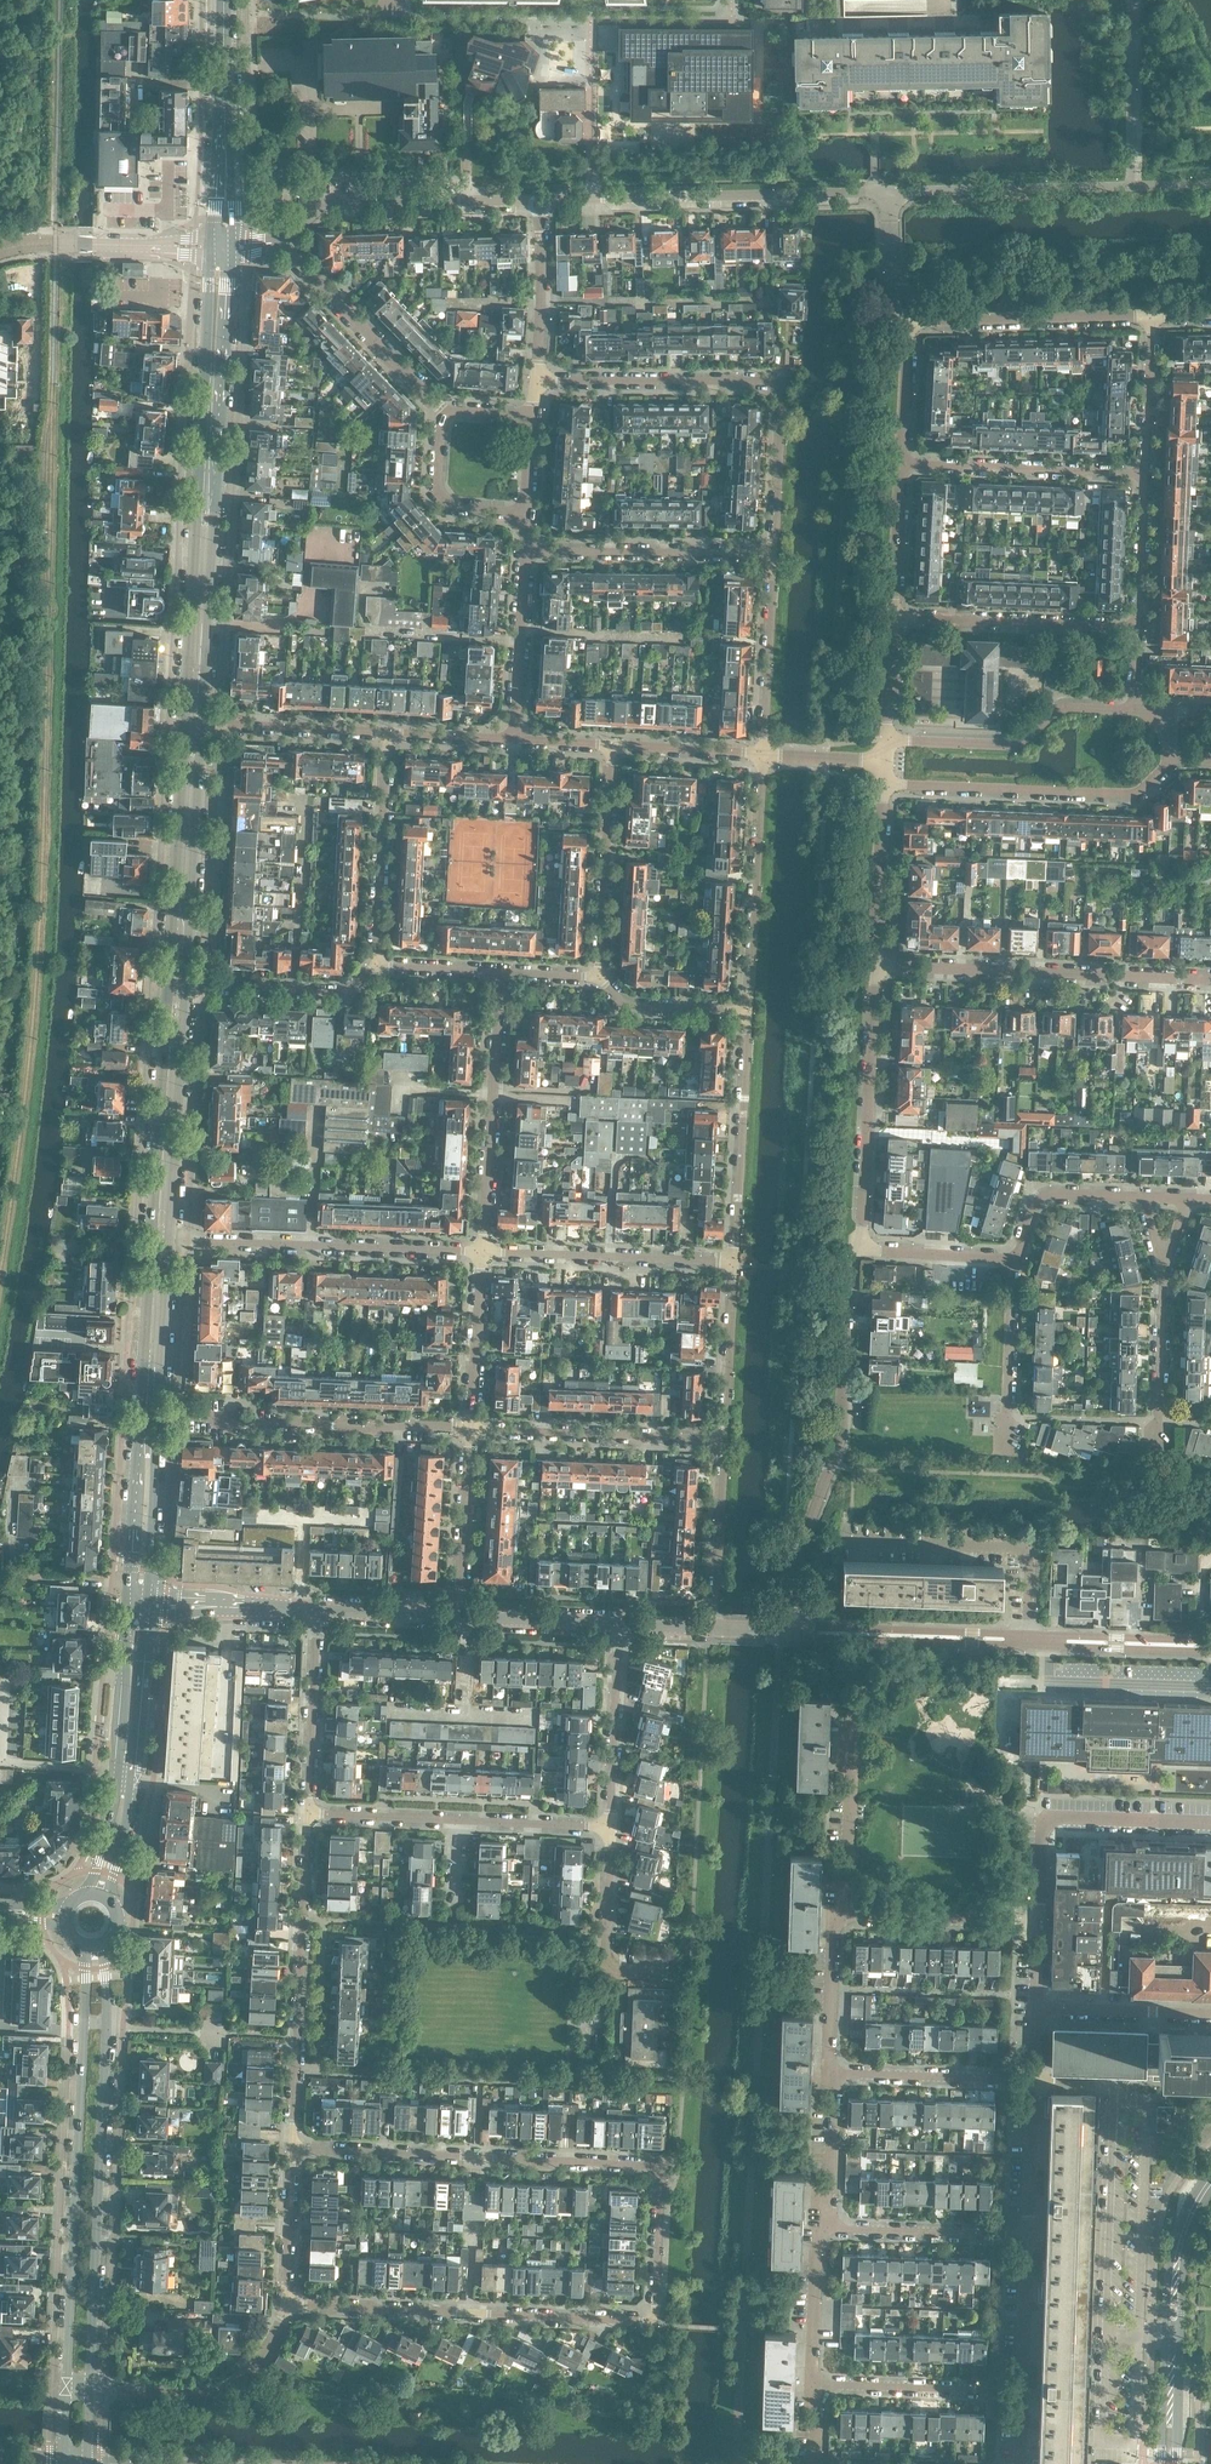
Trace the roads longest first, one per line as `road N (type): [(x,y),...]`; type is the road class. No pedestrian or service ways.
road 1 (unclassified): [(289,2304),(654,2320),(664,2157),(291,2141)]
road 2 (secondary): [(196,725),(223,246)]
road 3 (secondary): [(91,2390),(104,1943)]
road 4 (secondary): [(83,1945),(67,2387)]
road 5 (residential): [(769,552),(783,381),(538,380)]
road 6 (residential): [(789,1631),(797,1560),(842,1440),(853,1271),(862,1251)]
road 7 (unclassified): [(539,200),(890,192)]
road 8 (residential): [(1210,979),(877,967)]
road 9 (residential): [(307,1814),(291,2141)]
road 10 (residential): [(473,1428),(148,1415)]
road 11 (residential): [(887,786),(1139,794),(1173,759)]
road 12 (tertiary): [(1169,2463),(1180,2249),(1210,2184)]
road 13 (residential): [(862,1251),(877,967)]
road 14 (residential): [(486,1255),(500,975)]
road 15 (unclassified): [(283,240),(331,207),(539,200)]
road 16 (residential): [(1135,707),(1057,710),(1017,746),(888,742)]
road 17 (secondary): [(179,985),(196,725)]
road 18 (residential): [(749,1014),(760,755)]
road 19 (secondary): [(163,1239),(179,985)]
road 20 (residential): [(473,1428),(727,1441)]
road 21 (residential): [(1029,1636),(1026,1550),(859,1545)]
road 22 (residential): [(736,1266),(749,1014)]
road 23 (residential): [(736,1266),(486,1255)]
road 24 (residential): [(893,616),(1140,626)]
road 25 (secondary): [(223,246),(224,0)]
road 26 (unclassified): [(289,2304),(234,2388),(210,2396),(91,2390)]
road 27 (residential): [(910,321),(1153,315)]
road 28 (residential): [(526,550),(769,552)]
road 29 (residential): [(903,462),(1144,472)]
road 30 (tertiary): [(1029,1636),(789,1631)]
road 31 (residential): [(447,413),(283,240)]
road 32 (residential): [(391,736),(378,969)]
road 33 (residential): [(600,978),(614,749)]
road 34 (unclassified): [(0,253),(46,244),(223,246)]
road 35 (residential): [(179,985),(349,994),(378,969)]
road 36 (residential): [(818,2384),(1025,2394)]
road 37 (residential): [(1161,1465),(1166,1258)]
road 38 (residential): [(848,1916),(850,1710)]
road 39 (residential): [(672,1973),(618,1971),(606,1960),(610,1826)]
road 40 (residential): [(319,1610),(307,1814)]
road 41 (residential): [(760,755),(769,552)]
road 42 (residential): [(1031,2234),(830,2227)]
road 43 (residential): [(610,1826),(620,1626)]
road 44 (residential): [(835,2074),(1035,2080)]
road 45 (residential): [(391,736),(196,725)]
road 46 (residential): [(1040,1914),(848,1916)]
road 47 (residential): [(516,740),(526,550)]
road 48 (residential): [(468,1616),(473,1428)]
road 49 (residential): [(714,1628),(727,1441)]
road 50 (secondary): [(140,1600),(148,1415)]
road 51 (residential): [(877,967),(887,786)]
road 52 (residential): [(1005,1443),(1015,1262)]
road 53 (tertiary): [(1210,1643),(1029,1636)]
road 54 (residential): [(538,380),(539,200)]
road 55 (tertiary): [(140,1600),(319,1610)]
road 56 (secondary): [(148,1415),(163,1239)]
road 57 (residential): [(727,1441),(736,1266)]
road 58 (secondary): [(124,1774),(140,1600)]
road 59 (residential): [(486,1255),(312,1247)]
road 60 (residential): [(473,1428),(486,1255)]
road 61 (residential): [(1210,2016),(1037,2011)]
road 62 (residential): [(447,413),(437,489),(452,506),(525,512)]
road 63 (residential): [(1015,1262),(1047,1196),(1146,1199)]
road 64 (residential): [(835,2074),(833,1930),(848,1916)]
road 65 (residential): [(1210,1824),(1046,1819)]
road 66 (unclassified): [(291,2141),(289,2304)]
road 67 (residential): [(818,2384),(819,2242),(830,2227)]
road 68 (residential): [(1025,2394),(1031,2234)]
road 69 (residential): [(600,978),(631,1006),(749,1014)]
road 70 (residential): [(1153,315),(1144,472)]
road 71 (residential): [(903,462),(893,616)]
road 72 (residential): [(1031,2234),(1035,2080)]
road 73 (residential): [(1144,472),(1140,626)]
road 74 (residential): [(1015,1262),(862,1251)]
road 75 (residential): [(830,2227),(835,2074)]
road 76 (tertiary): [(620,1626),(468,1616)]
road 77 (residential): [(307,1814),(459,1821)]
road 78 (residential): [(459,1821),(610,1826)]
road 79 (unclassified): [(312,1247),(163,1239)]
road 80 (tertiary): [(468,1616),(319,1610)]
road 81 (residential): [(760,755),(614,749)]
road 82 (residential): [(910,321),(903,462)]
road 83 (residential): [(910,321),(893,283),(890,192)]
road 84 (residential): [(889,759),(760,755)]
road 85 (secondary): [(107,1899),(125,1826),(124,1774)]
road 86 (residential): [(888,742),(893,616)]
road 87 (residential): [(516,740),(391,736)]
road 88 (secondary): [(124,1774),(89,1893)]
road 89 (residential): [(378,969),(500,975)]

